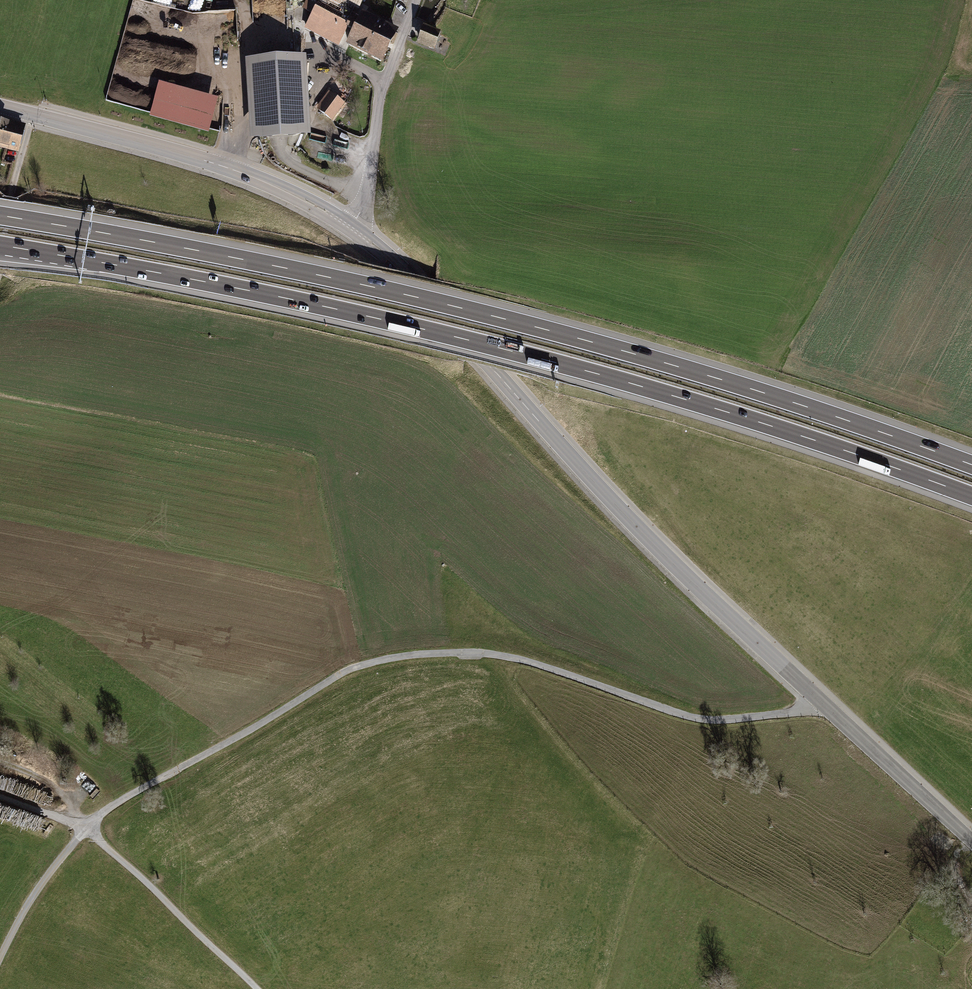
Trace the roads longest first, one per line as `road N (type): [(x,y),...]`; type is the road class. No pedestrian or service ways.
road 1 (motorway): [(0,245),(497,347),(718,410),(971,496)]
road 2 (motorway): [(971,464),(544,328),(273,265),(0,215)]
road 3 (secondary): [(351,227),(402,270),(699,588),(971,843)]
road 4 (track): [(88,830),(129,794),(330,681),(404,656),(476,652),(551,666),(700,719),(796,711),(820,701)]
road 5 (secondary): [(0,106),(209,161),(351,227)]
road 6 (unclassified): [(419,0),(378,104),(364,203),(351,227)]
road 7 (track): [(88,830),(257,988)]
road 8 (track): [(0,966),(25,913),(88,830)]

